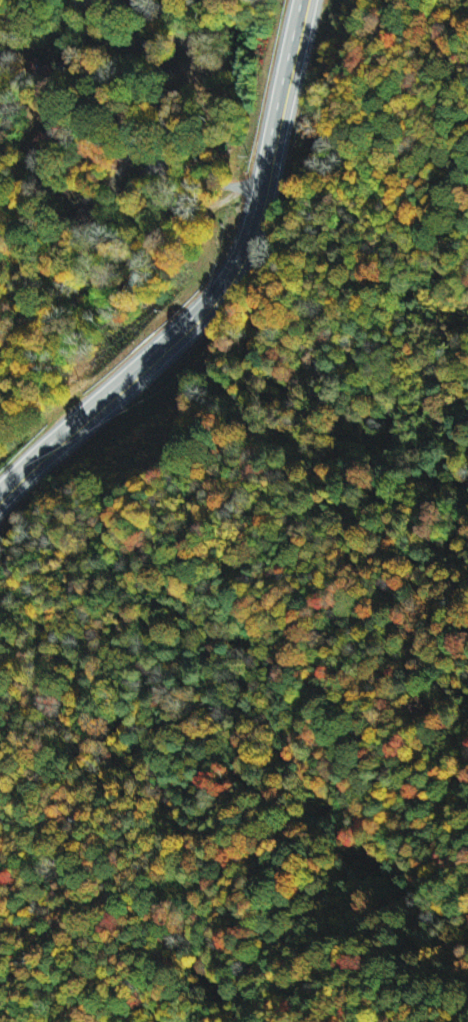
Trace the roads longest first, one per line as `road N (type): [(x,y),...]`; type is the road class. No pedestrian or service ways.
road 1 (primary): [(0,507),(216,308),(251,260),(310,0)]

